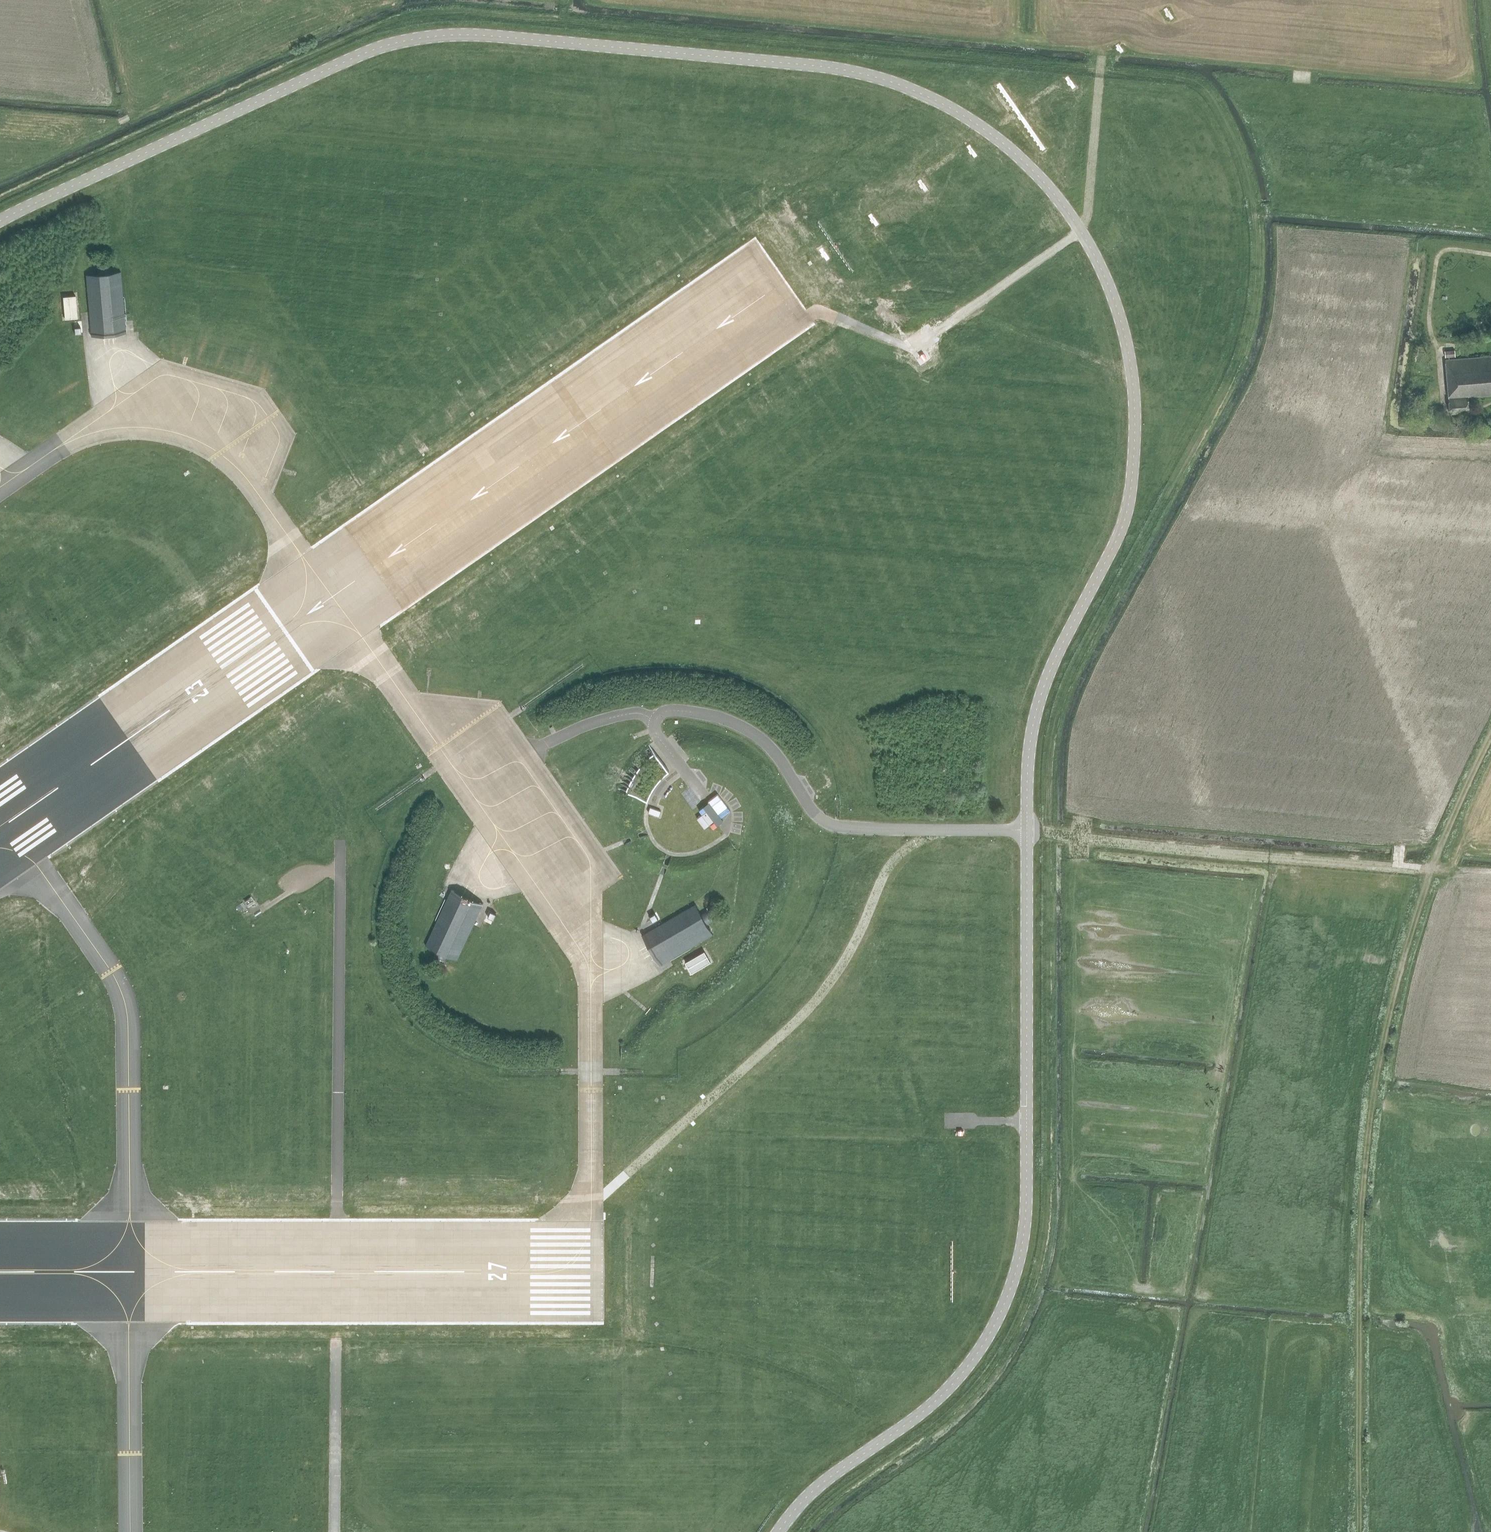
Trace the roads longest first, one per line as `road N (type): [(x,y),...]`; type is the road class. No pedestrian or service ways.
road 1 (unclassified): [(778,1531),(812,1491),(952,1384),(996,1322),(1020,1254),(1032,730),(1055,660),(1124,522),(1134,453),(1127,344),(1088,244),(1050,189),(1003,144),(903,86),(819,66),(477,35),(430,36),(363,54),(0,220)]
road 2 (track): [(1359,1334),(1373,1101),(1404,954),(1432,868)]
road 3 (track): [(1420,870),(1041,830)]
road 4 (track): [(1359,1334),(1359,1531)]
road 5 (track): [(1432,868),(1490,737)]

